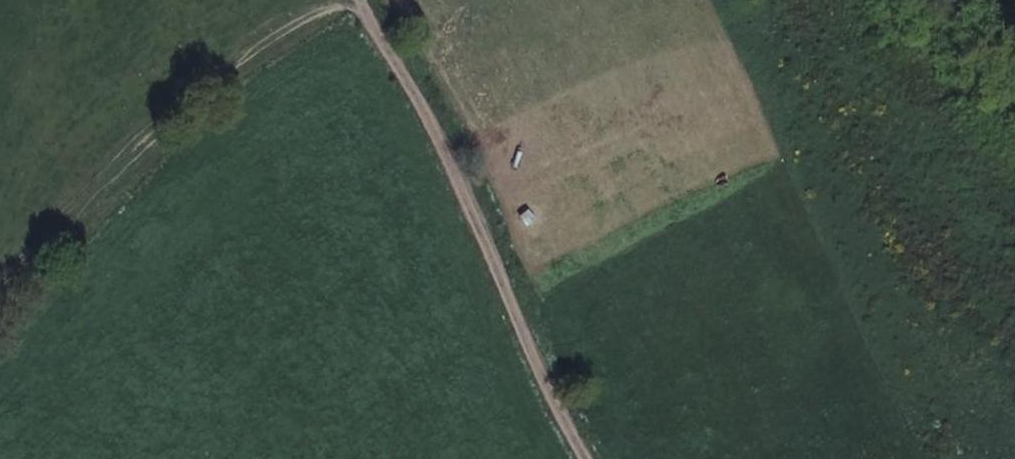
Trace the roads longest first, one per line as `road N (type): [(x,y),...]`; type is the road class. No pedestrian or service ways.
road 1 (track): [(581,458),(443,144),(357,0)]

